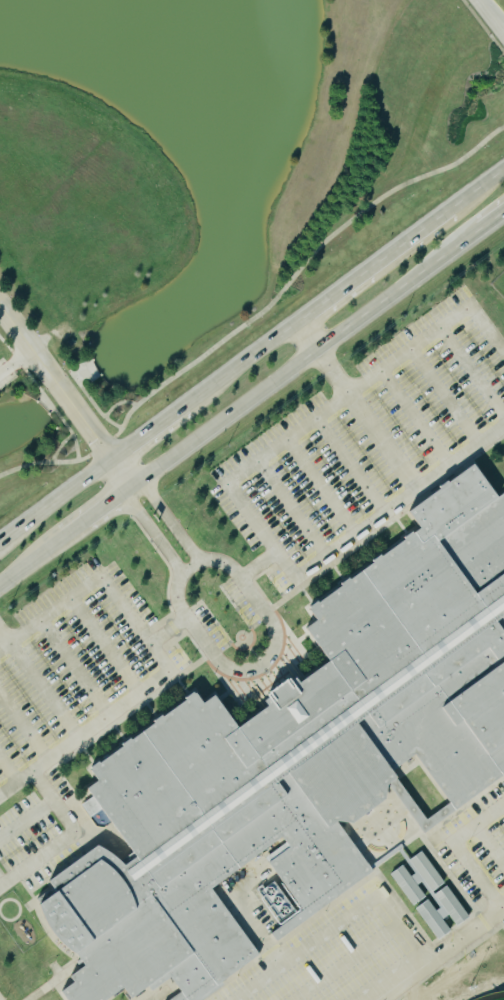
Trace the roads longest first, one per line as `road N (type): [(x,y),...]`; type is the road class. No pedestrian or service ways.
road 1 (secondary): [(133,486),(501,213)]
road 2 (residential): [(133,486),(0,306)]
road 3 (secondary): [(451,210),(298,325)]
road 4 (secondary): [(298,325),(182,406)]
road 5 (secondary): [(112,458),(0,542)]

